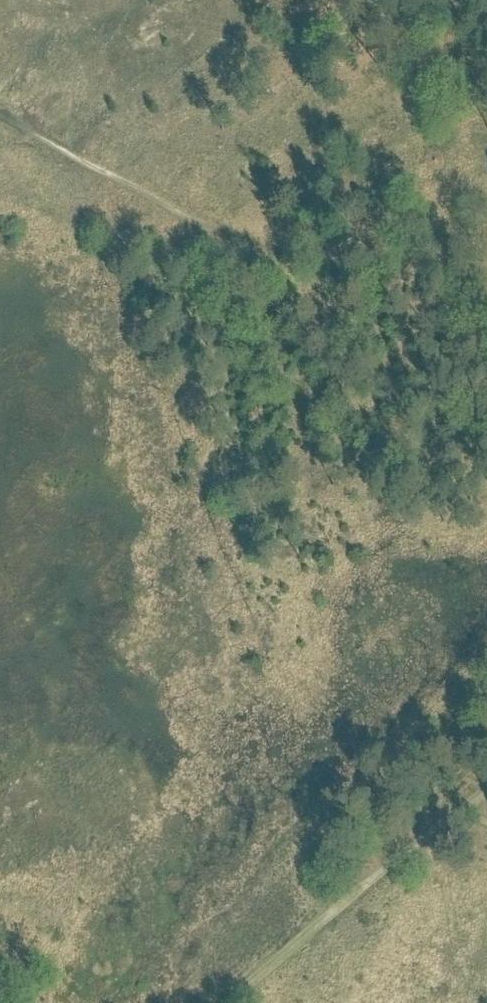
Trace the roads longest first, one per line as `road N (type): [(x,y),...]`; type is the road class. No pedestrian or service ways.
road 1 (track): [(226,1002),(448,822)]

